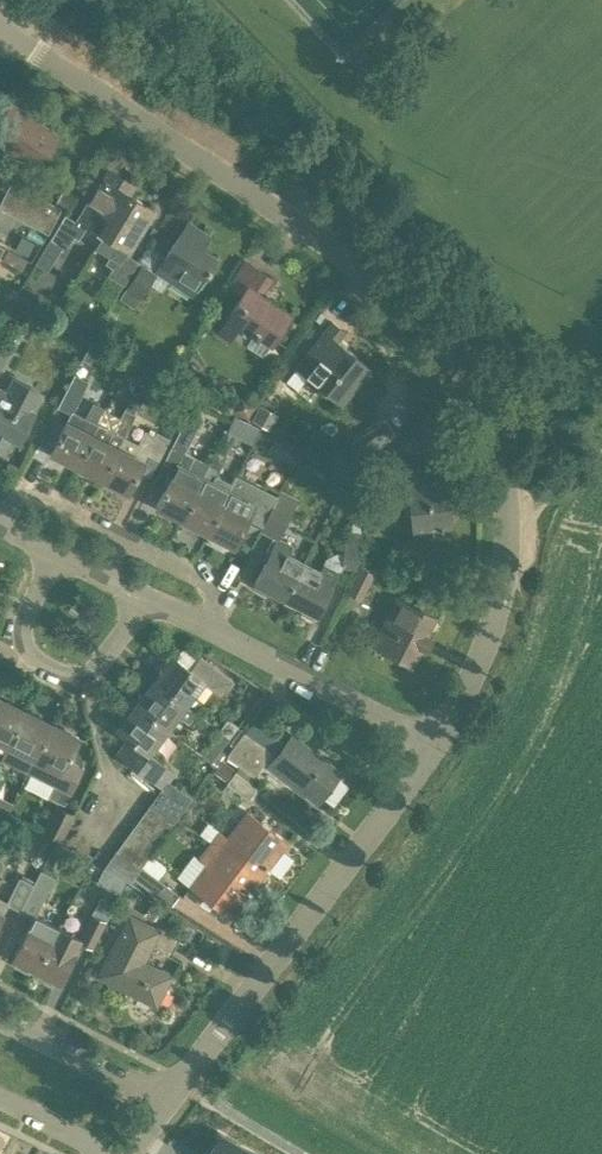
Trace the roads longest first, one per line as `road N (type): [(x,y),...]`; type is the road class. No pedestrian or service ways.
road 1 (residential): [(453,744),(488,565),(481,485),(460,426),(400,339),(246,209),(0,46)]
road 2 (residential): [(453,744),(285,649),(0,517)]
road 3 (residential): [(167,1102),(380,855),(453,744)]
road 4 (residential): [(167,1102),(0,1018)]

